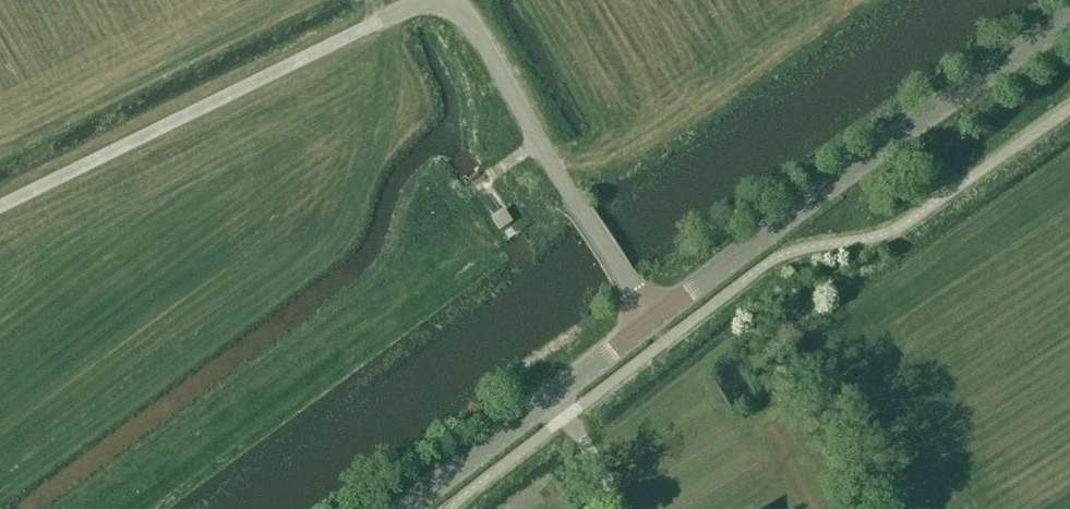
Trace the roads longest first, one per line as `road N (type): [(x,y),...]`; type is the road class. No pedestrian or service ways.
road 1 (tertiary): [(648,319),(930,107),(1069,19)]
road 2 (unclassified): [(0,201),(415,0)]
road 3 (unclassified): [(648,319),(453,0)]
road 4 (tertiary): [(402,508),(648,319)]

